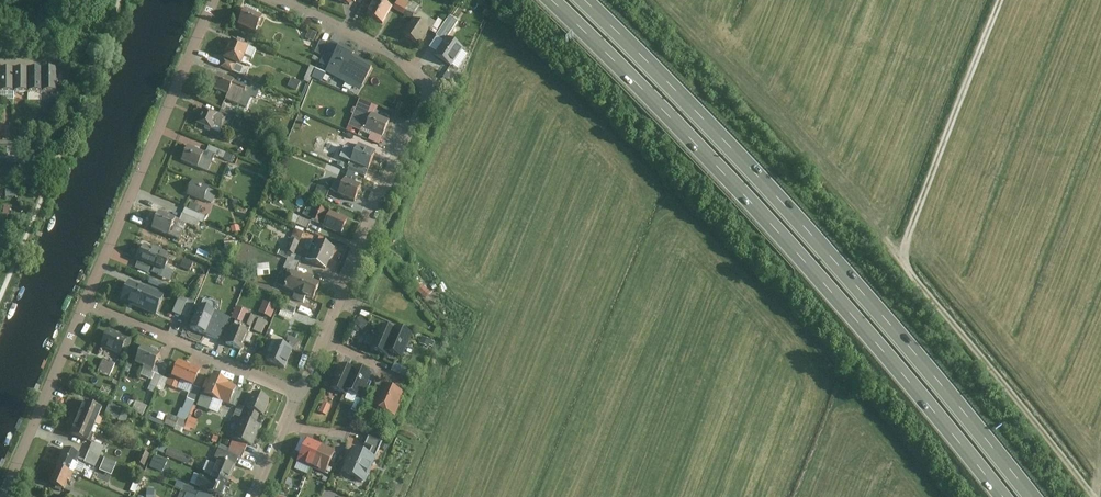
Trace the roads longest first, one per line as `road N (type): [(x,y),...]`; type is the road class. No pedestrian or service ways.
road 1 (motorway): [(547,0),(765,220),(1001,496)]
road 2 (motorway): [(1030,496),(782,205),(581,0)]
road 3 (residential): [(278,0),(358,35),(428,84),(300,393)]
road 4 (residential): [(86,303),(215,0)]
road 5 (track): [(1092,496),(894,252)]
road 6 (residential): [(86,303),(300,393)]
road 7 (residential): [(3,496),(86,303)]

